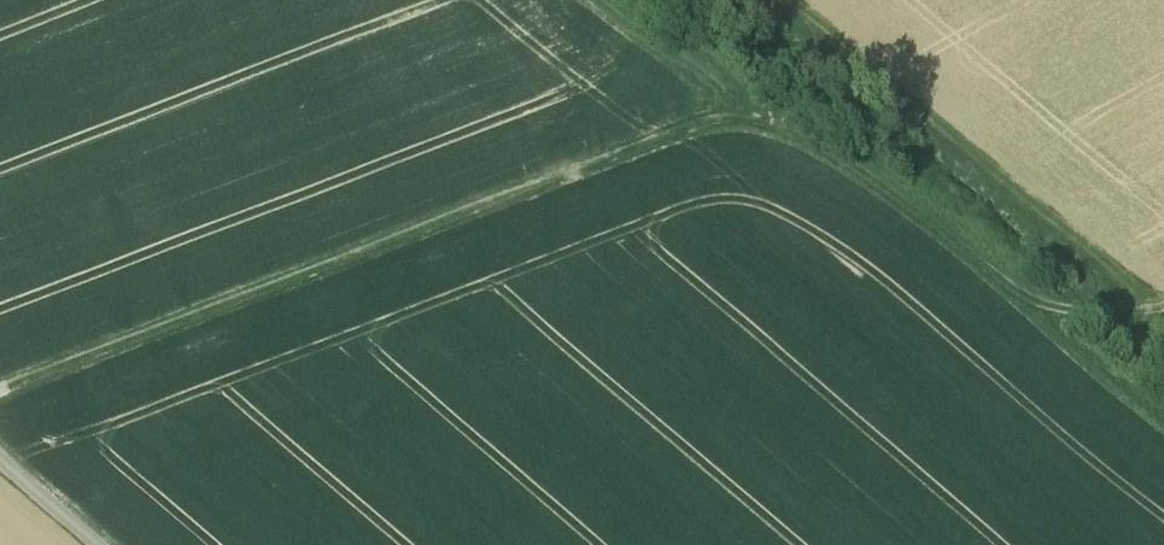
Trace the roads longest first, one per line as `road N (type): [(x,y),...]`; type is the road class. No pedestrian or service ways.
road 1 (track): [(0,418),(669,159),(764,136),(810,149),(883,188),(1044,307),(1131,333),(1163,328)]
road 2 (track): [(1163,306),(783,0)]
road 3 (track): [(1163,432),(1040,321),(1044,307)]

